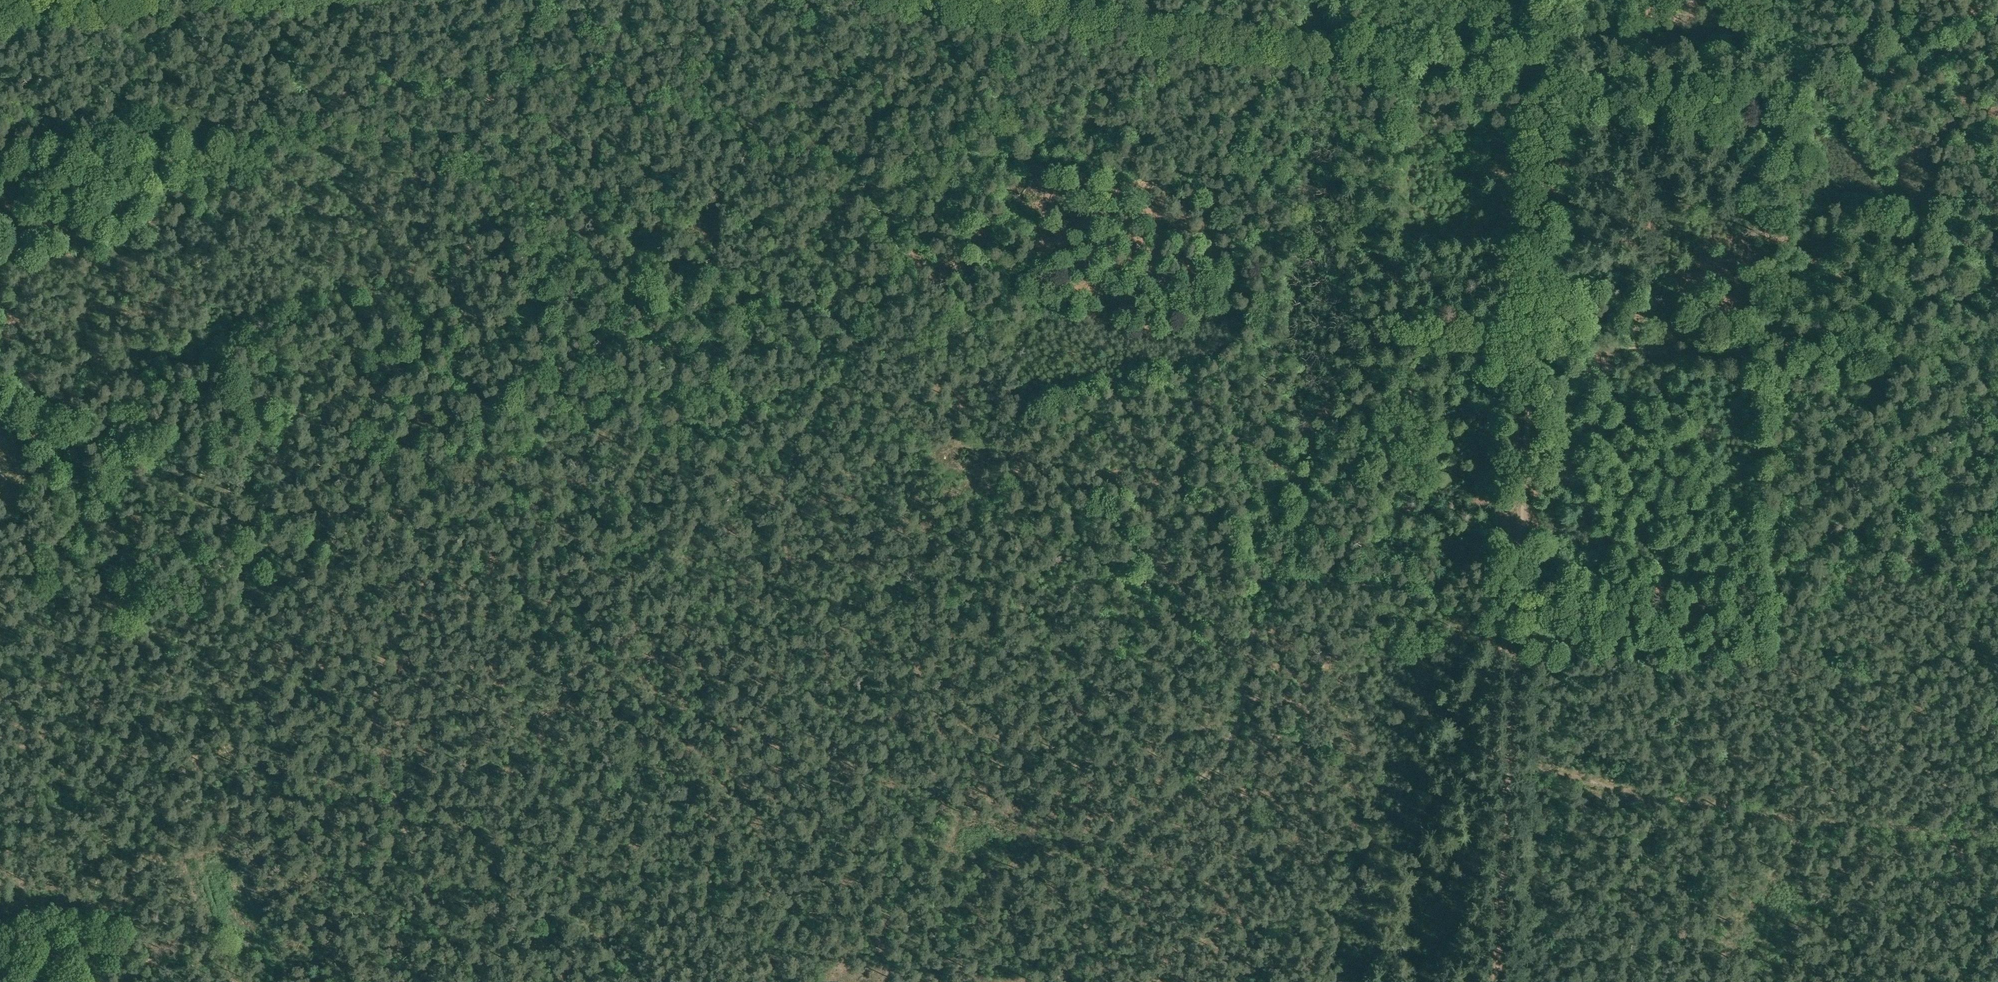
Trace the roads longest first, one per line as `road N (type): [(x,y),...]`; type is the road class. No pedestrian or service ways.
road 1 (track): [(1550,64),(1497,981)]
road 2 (track): [(1523,583),(1265,576),(1251,676),(1219,762),(1129,858),(1090,924),(1072,981)]
road 3 (unclassified): [(971,0),(1276,48),(1550,64)]
road 4 (track): [(0,686),(74,684),(168,623),(345,552),(429,495),(484,474)]
road 5 (unclassified): [(1550,64),(1868,80),(1997,39)]

